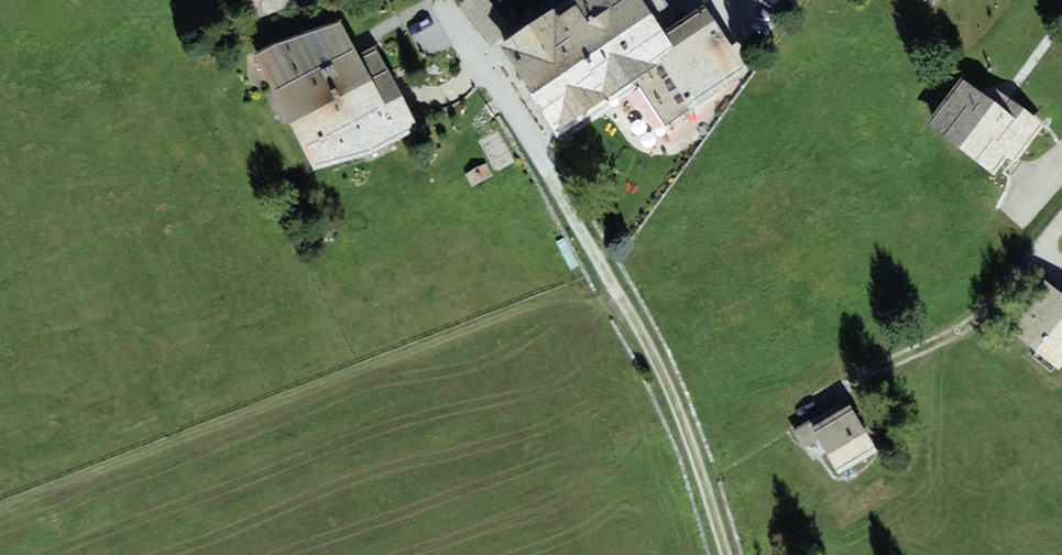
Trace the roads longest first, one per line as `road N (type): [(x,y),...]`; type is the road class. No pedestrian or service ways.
road 1 (track): [(725,554),(662,373),(546,173)]
road 2 (residential): [(546,173),(439,0)]

